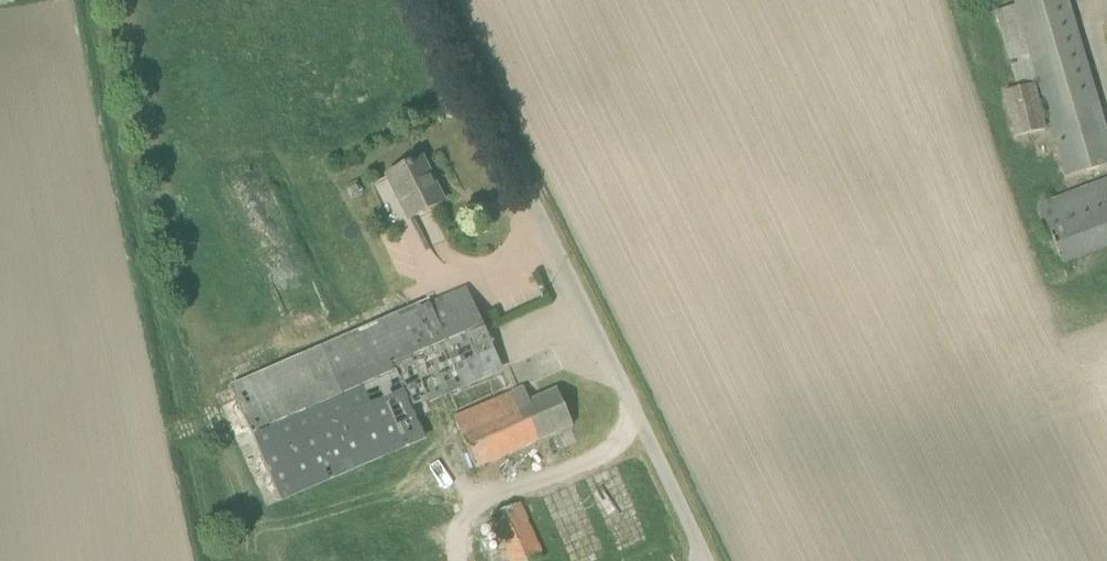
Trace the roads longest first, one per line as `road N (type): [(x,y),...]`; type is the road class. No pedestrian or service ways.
road 1 (unclassified): [(706,560),(426,0)]

